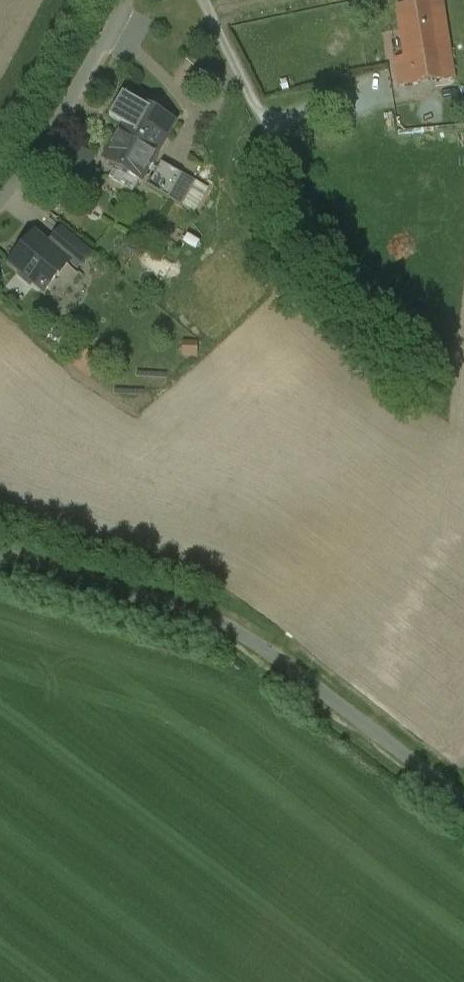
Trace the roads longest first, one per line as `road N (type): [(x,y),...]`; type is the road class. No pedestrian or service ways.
road 1 (unclassified): [(0,554),(215,618),(296,670),(463,798)]
road 2 (unclassified): [(0,201),(45,145),(128,0)]

